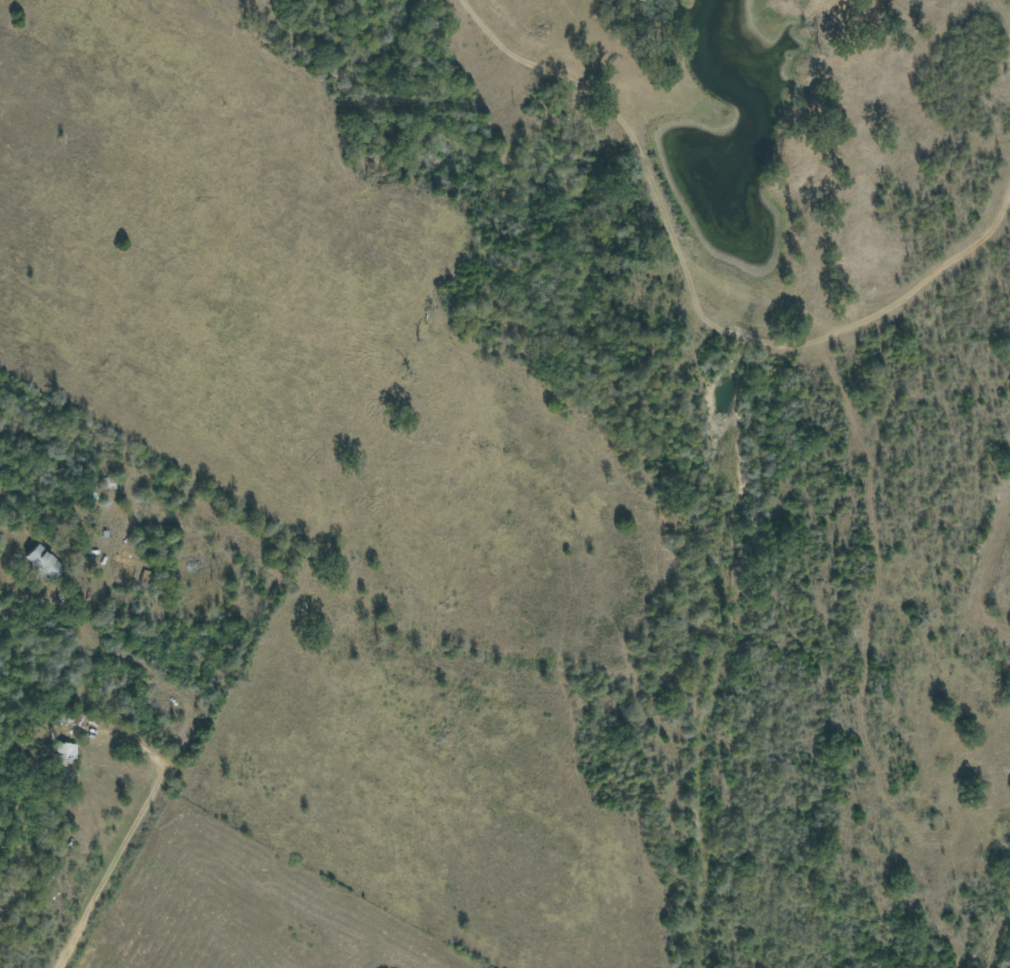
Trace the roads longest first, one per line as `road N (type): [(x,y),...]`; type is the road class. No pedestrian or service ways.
road 1 (residential): [(55,967),(114,856)]

